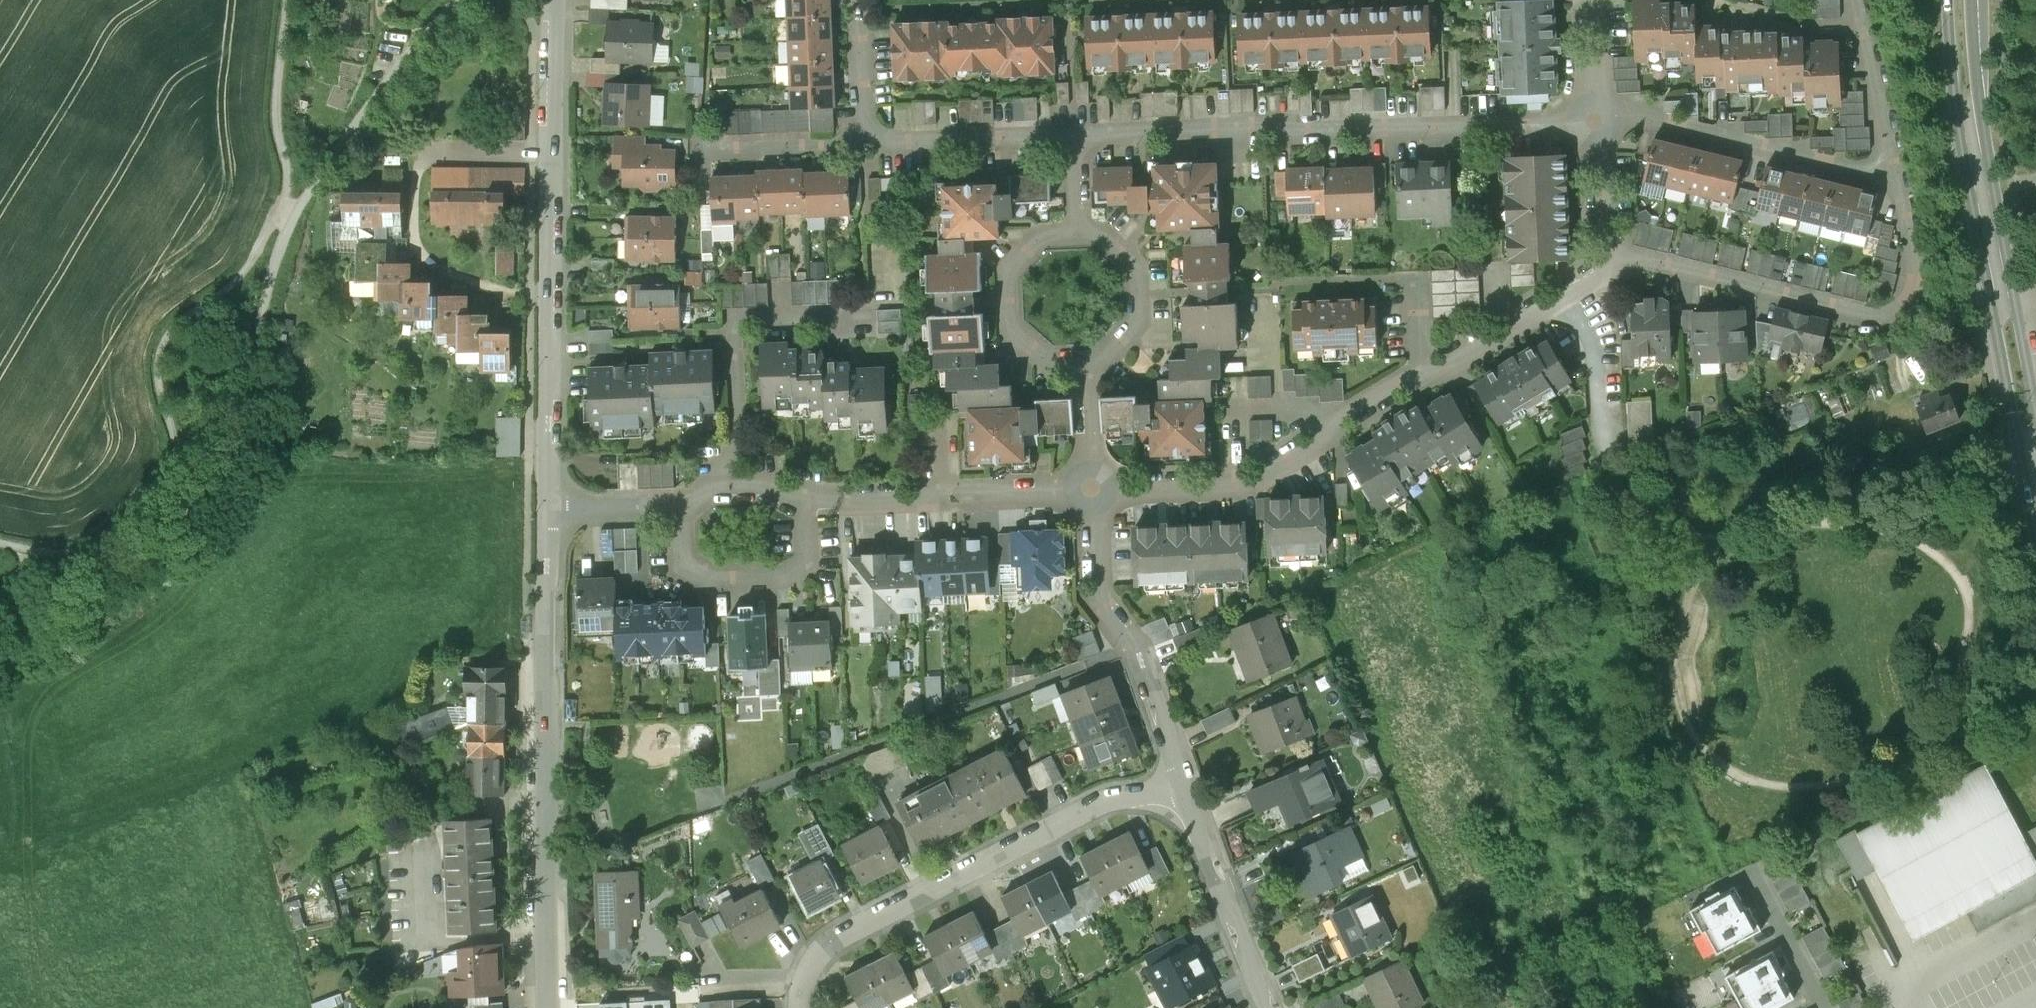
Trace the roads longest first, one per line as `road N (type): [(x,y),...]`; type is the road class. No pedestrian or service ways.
road 1 (track): [(460,0),(286,216),(237,430),(202,499),(132,569),(6,634)]
road 2 (residential): [(549,511),(555,0)]
road 3 (residential): [(1570,296),(1472,358),(1424,370),(1371,400),(1275,471),(1190,486),(1112,488)]
road 4 (residential): [(1573,120),(1076,135)]
road 5 (residential): [(548,1007),(549,511)]
road 6 (residential): [(802,1007),(815,956),(836,937),(1095,807),(1182,786)]
road 7 (residential): [(1898,179),(1921,235),(1924,272),(1900,308),(1871,313),(1608,252)]
road 8 (primary): [(2035,480),(1975,157)]
road 9 (residential): [(715,485),(716,466),(738,446),(735,326),(868,317),(868,304)]
road 10 (residential): [(1622,114),(1898,179)]
road 11 (residential): [(1071,489),(806,501)]
road 12 (residential): [(806,501),(805,566),(780,581),(745,583),(706,584),(688,568),(676,546),(676,505)]
road 13 (residential): [(1270,1007),(1182,786)]
road 14 (residential): [(1076,135),(864,144)]
road 15 (residential): [(1087,361),(1107,358),(1120,344),(1139,316),(1139,294),(1121,248),(1078,228)]
road 16 (residential): [(1616,476),(1594,325),(1570,296)]
road 17 (residential): [(1858,0),(1898,179)]
road 18 (residential): [(1182,786),(1136,646),(1119,624)]
road 19 (residential): [(864,144),(703,152)]
road 20 (primary): [(1950,0),(1959,108),(1975,157)]
road 21 (primary): [(1975,157),(1976,0)]
road 22 (residential): [(864,144),(860,0)]
road 23 (residential): [(1759,880),(1825,1007)]
road 24 (residential): [(676,505),(549,511)]
road 25 (residential): [(1090,509),(1096,577),(1119,624)]

